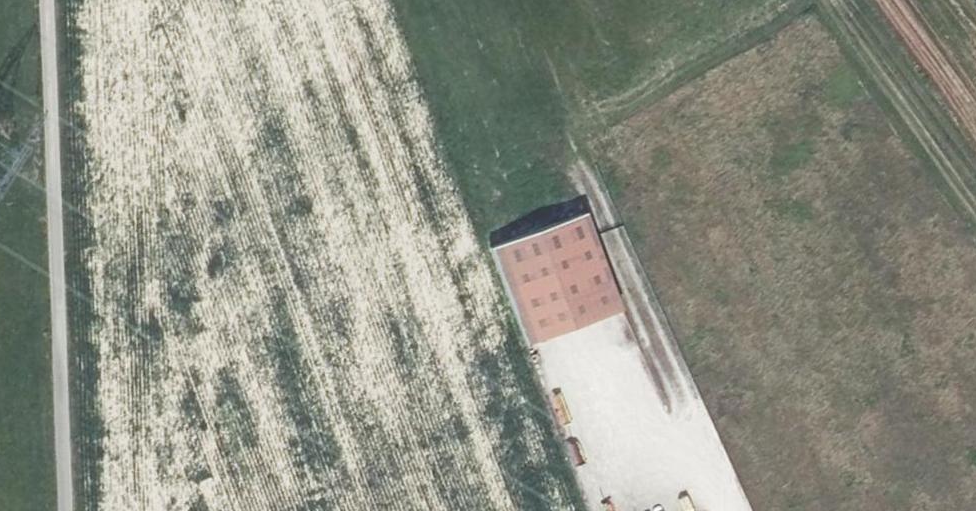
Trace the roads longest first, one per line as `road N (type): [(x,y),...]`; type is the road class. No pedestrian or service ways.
road 1 (unclassified): [(48,0),(67,510)]

